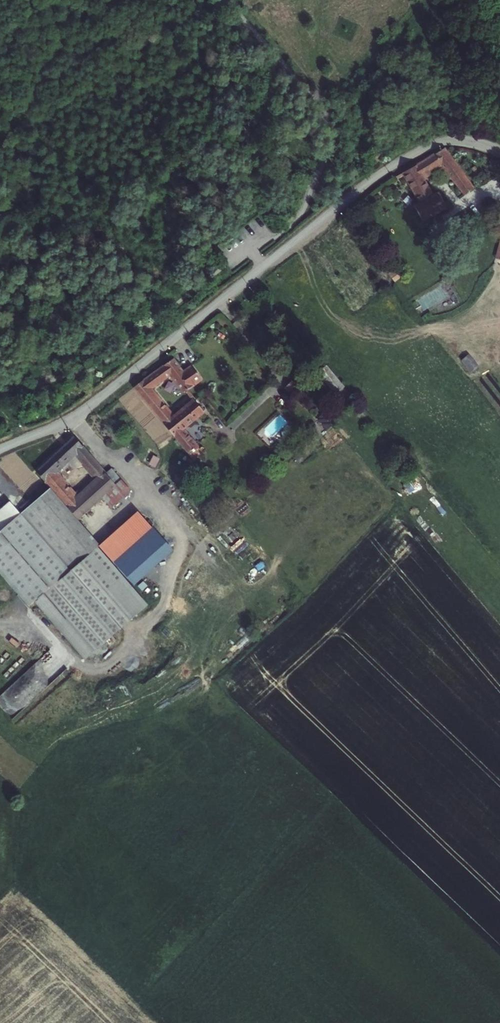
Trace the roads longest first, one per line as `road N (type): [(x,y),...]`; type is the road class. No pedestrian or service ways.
road 1 (residential): [(0,449),(90,405),(416,152),(453,142),(499,153)]

